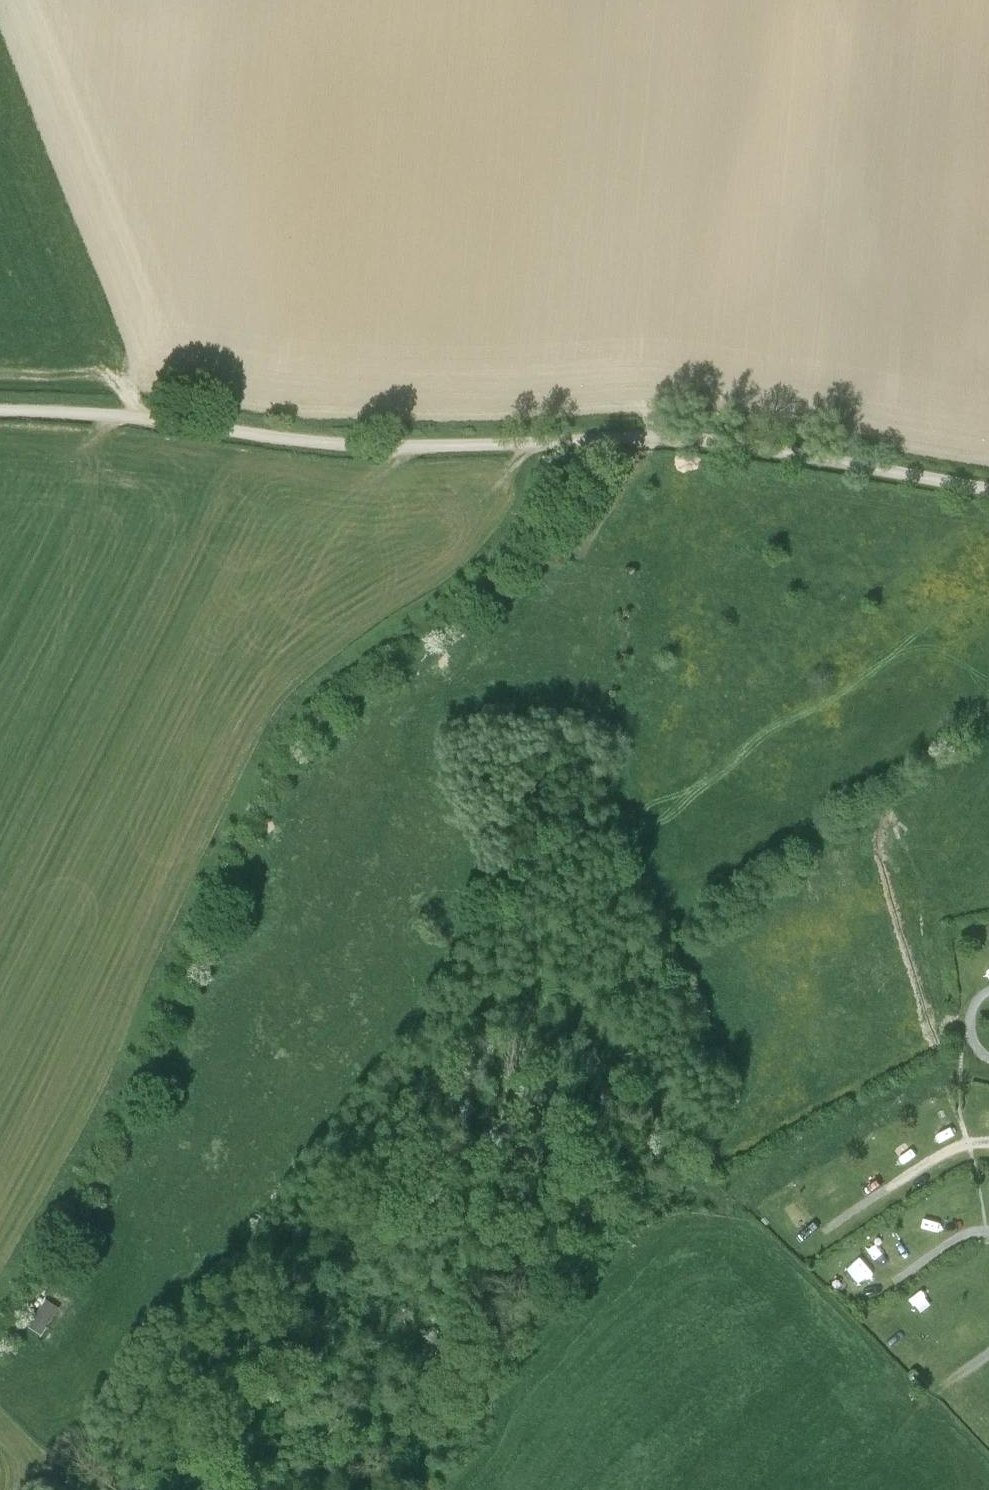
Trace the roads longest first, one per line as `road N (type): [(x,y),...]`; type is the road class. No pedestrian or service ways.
road 1 (unclassified): [(0,410),(149,418),(354,444),(690,437),(988,489)]

